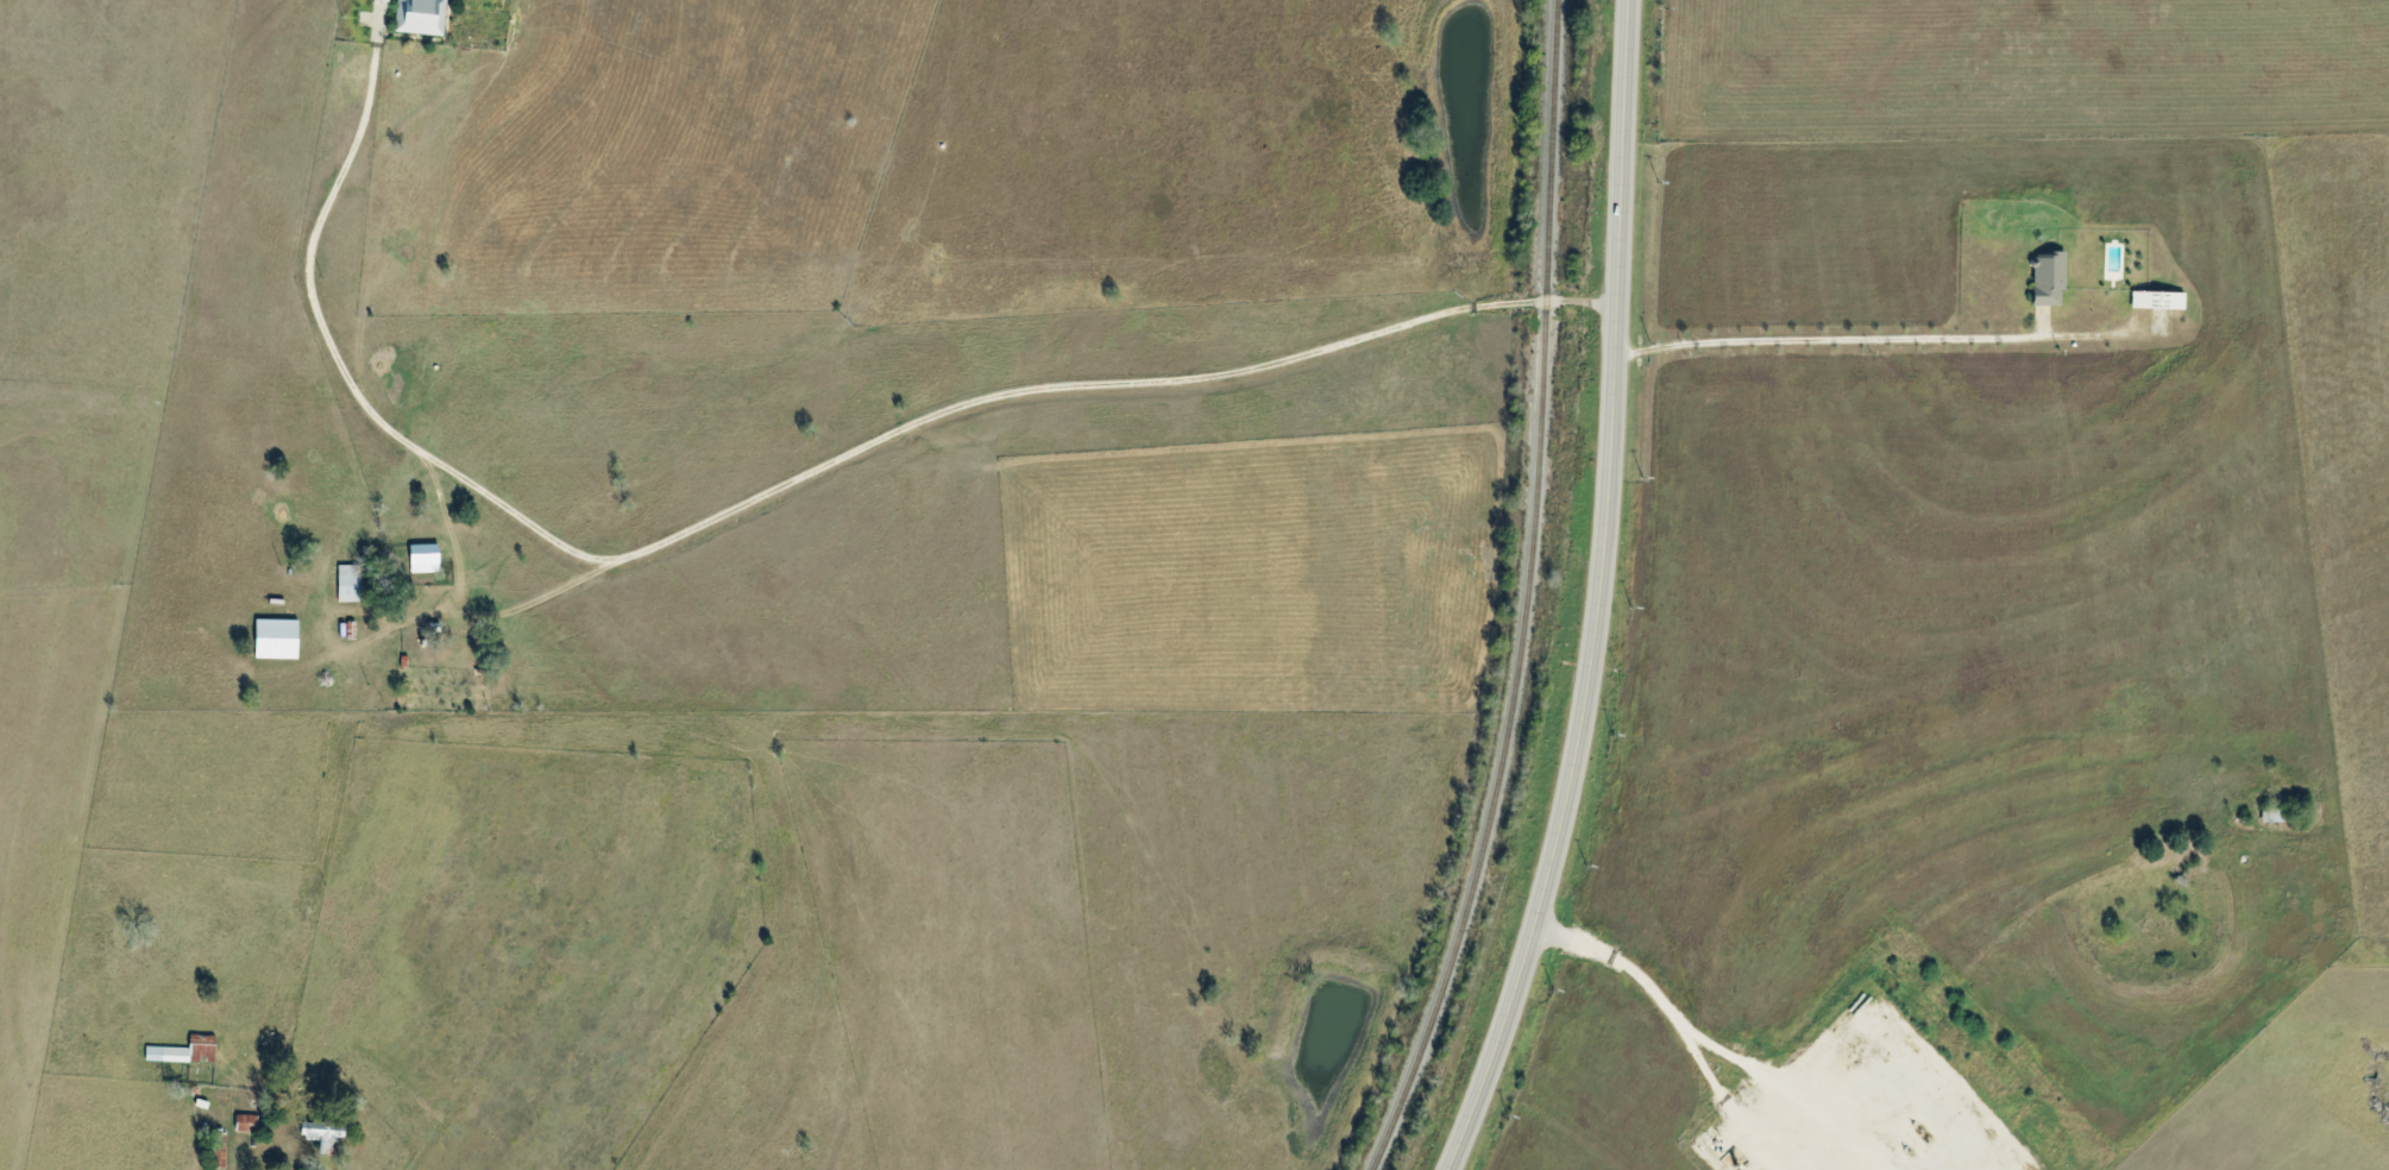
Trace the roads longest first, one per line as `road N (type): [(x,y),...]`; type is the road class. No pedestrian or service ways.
road 1 (primary): [(1448,1169),(1571,816),(1586,744),(1620,460),(1616,313),(1633,0)]

